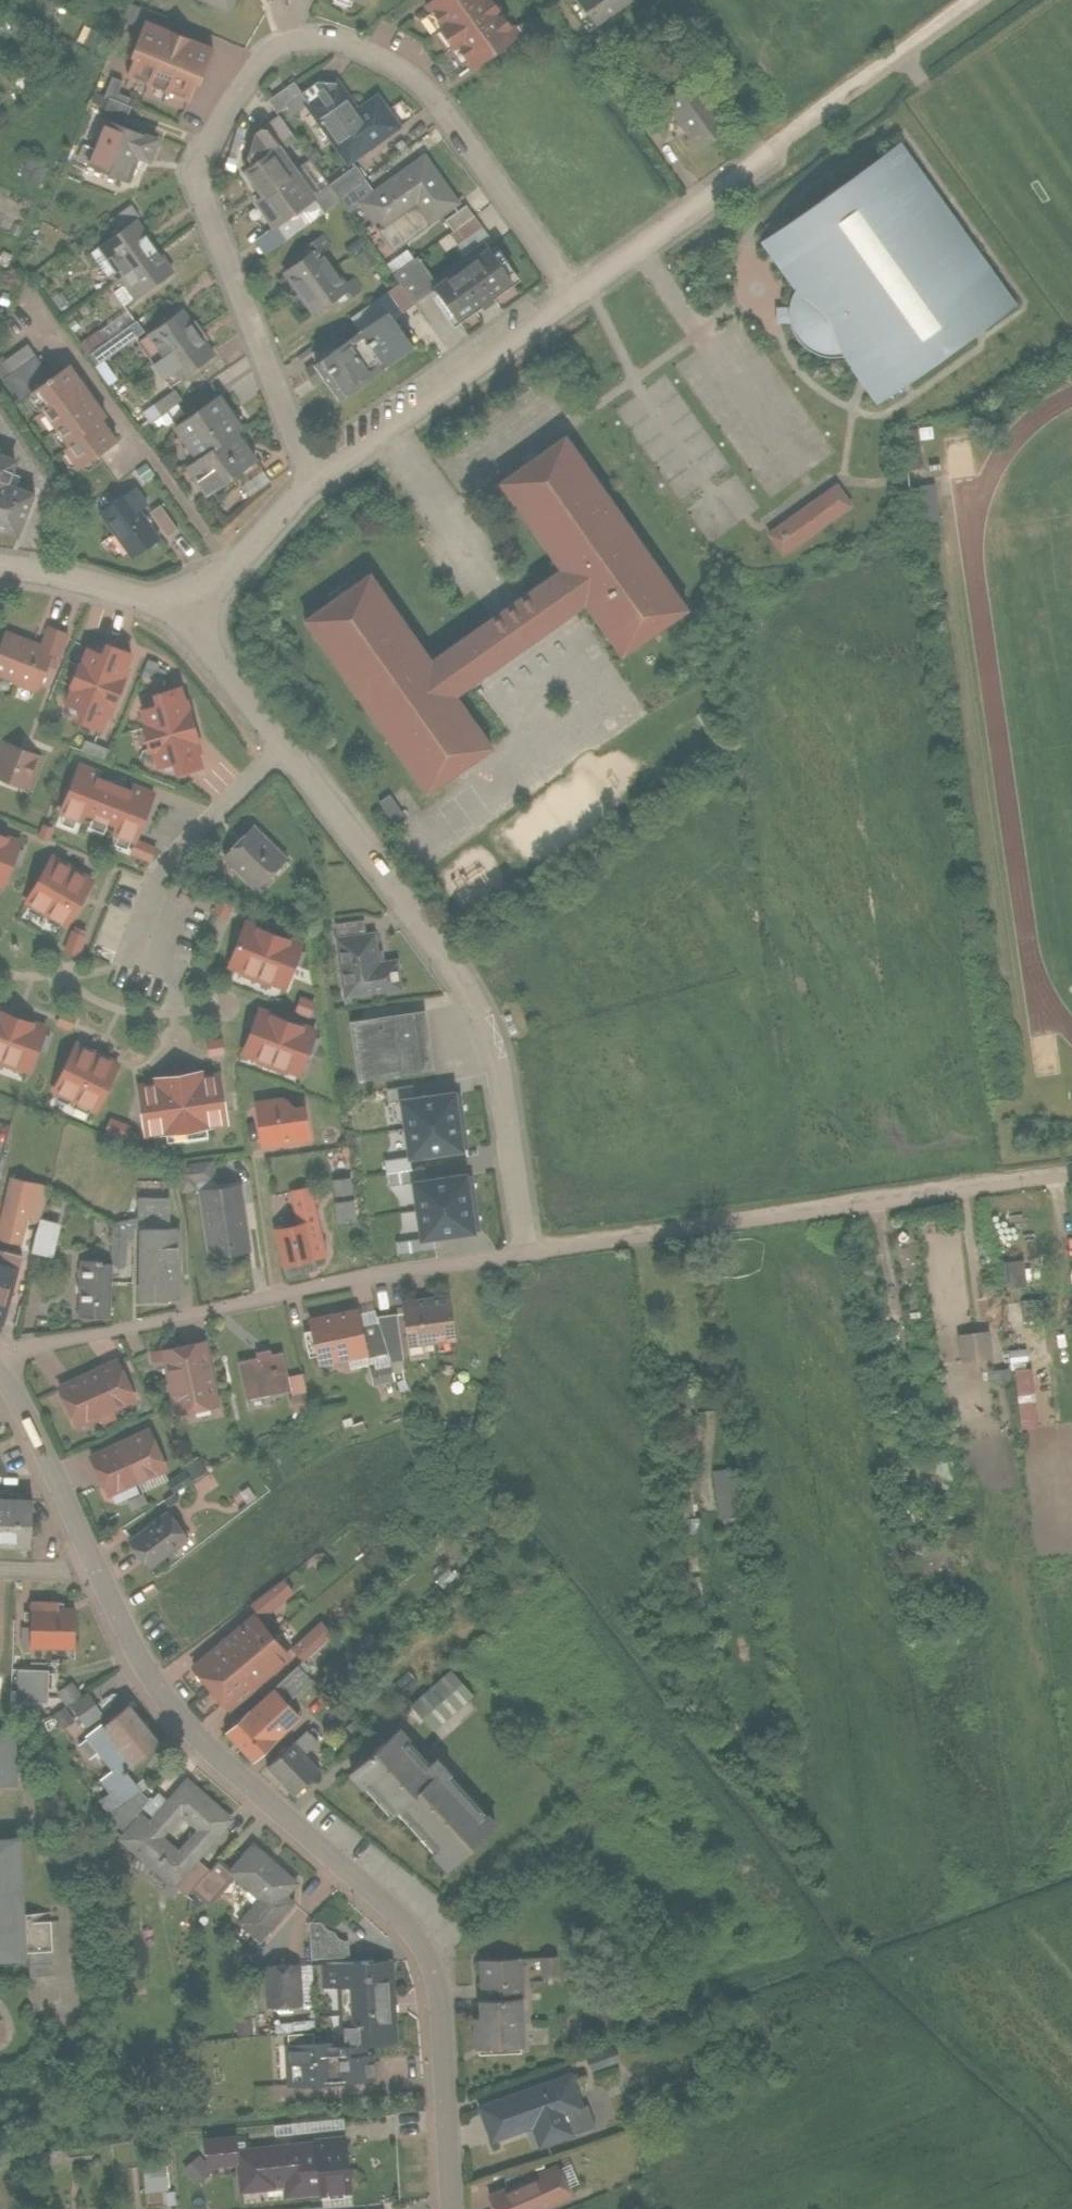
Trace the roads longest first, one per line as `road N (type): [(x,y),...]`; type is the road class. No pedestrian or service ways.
road 1 (residential): [(573,298),(435,98),(410,75),(326,38),(268,54),(205,146),(196,177),(317,481)]
road 2 (residential): [(452,2208),(441,2003),(425,1951),(390,1906),(216,1757),(163,1698),(96,1561)]
road 3 (residential): [(185,618),(476,999),(500,1065),(525,1256)]
road 4 (residential): [(317,481),(573,298)]
road 5 (track): [(772,154),(783,137),(972,0)]
road 6 (residential): [(573,298),(772,154)]
road 7 (residential): [(96,1561),(0,1376)]
road 8 (residential): [(0,564),(110,588),(185,618)]
road 9 (residential): [(185,618),(236,555),(317,481)]

